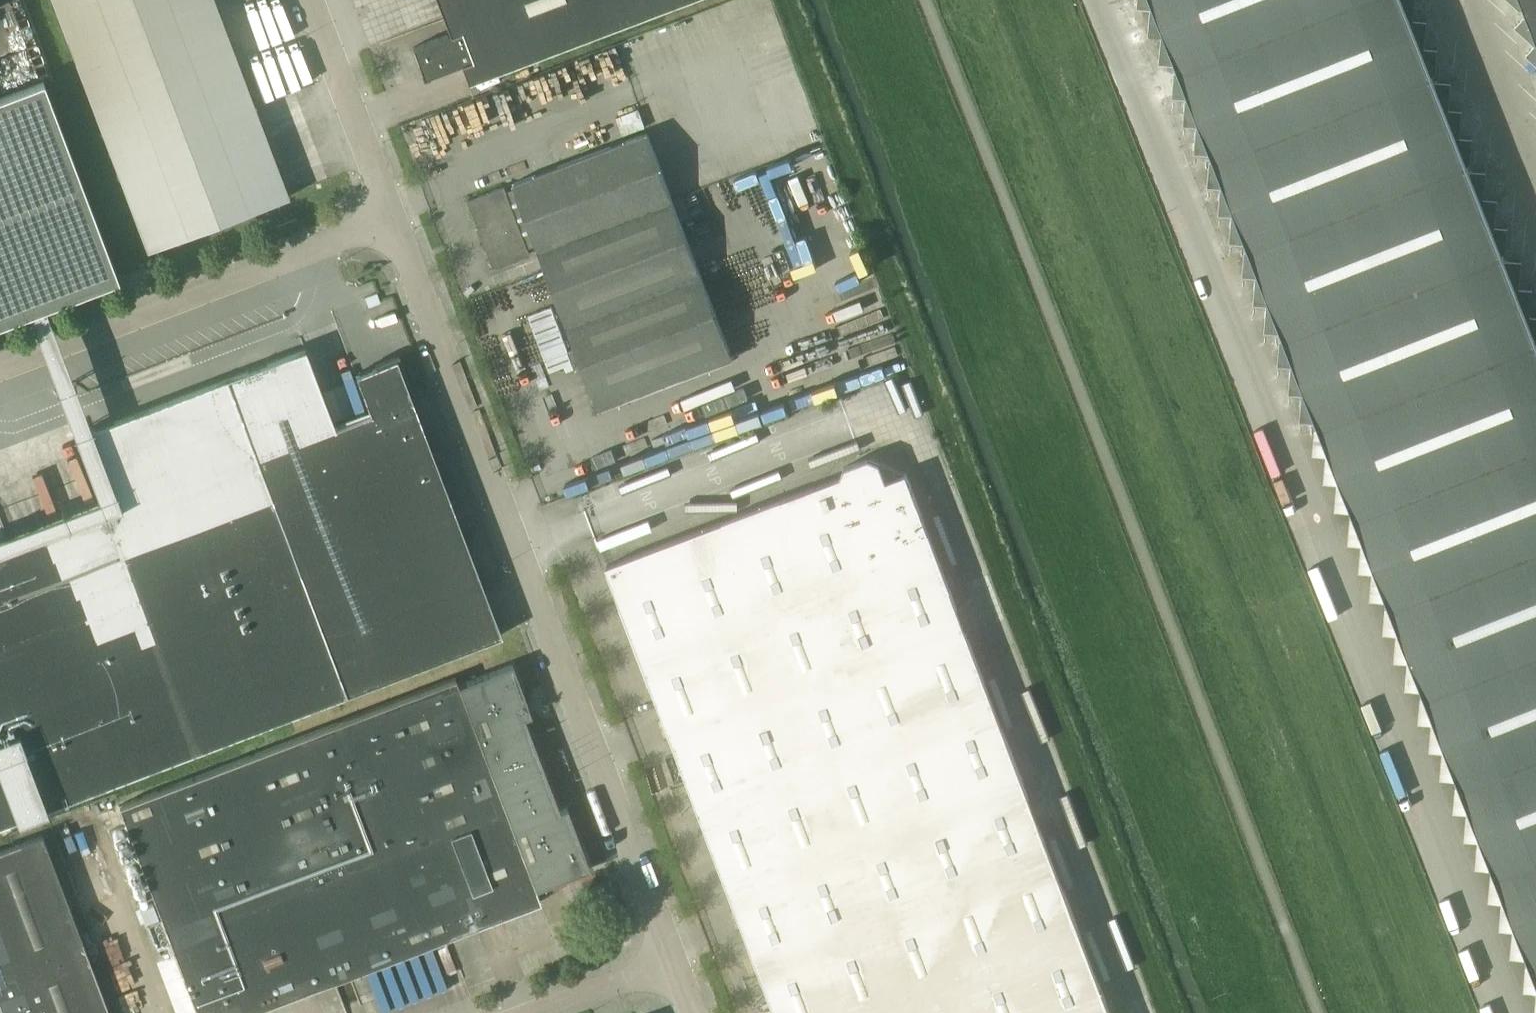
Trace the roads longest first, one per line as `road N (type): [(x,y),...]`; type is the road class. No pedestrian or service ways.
road 1 (unclassified): [(1505,1012),(1098,0)]
road 2 (unclassified): [(671,961),(388,221)]
road 3 (unclassified): [(0,370),(388,221)]
road 4 (unclassified): [(388,221),(304,0)]
road 5 (unclassified): [(536,1012),(671,961)]

